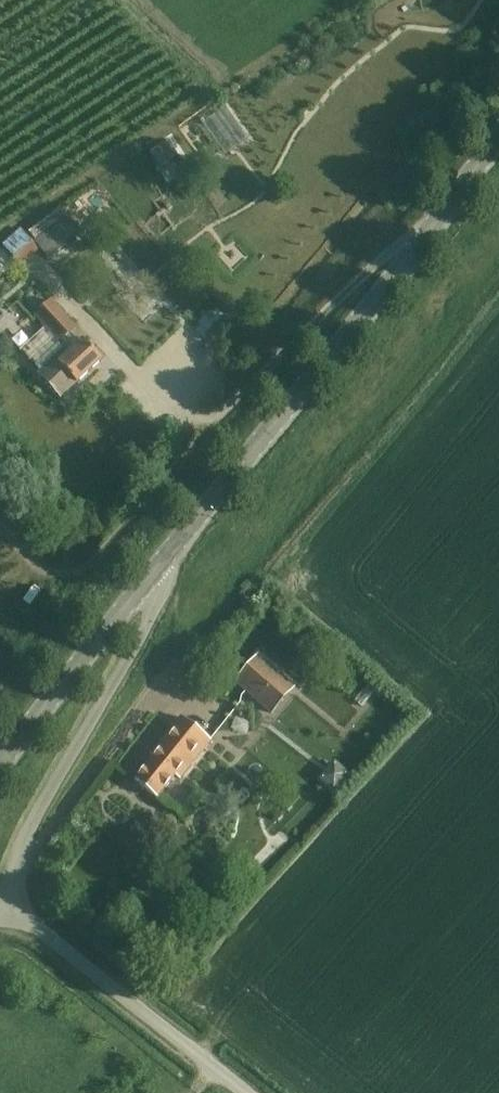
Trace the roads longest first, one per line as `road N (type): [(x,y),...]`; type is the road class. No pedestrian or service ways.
road 1 (tertiary): [(153,575),(432,246),(498,148)]
road 2 (unclassified): [(3,901),(35,822),(161,602),(153,575)]
road 3 (unclassified): [(248,1092),(3,901)]
road 4 (tertiary): [(0,769),(153,575)]

